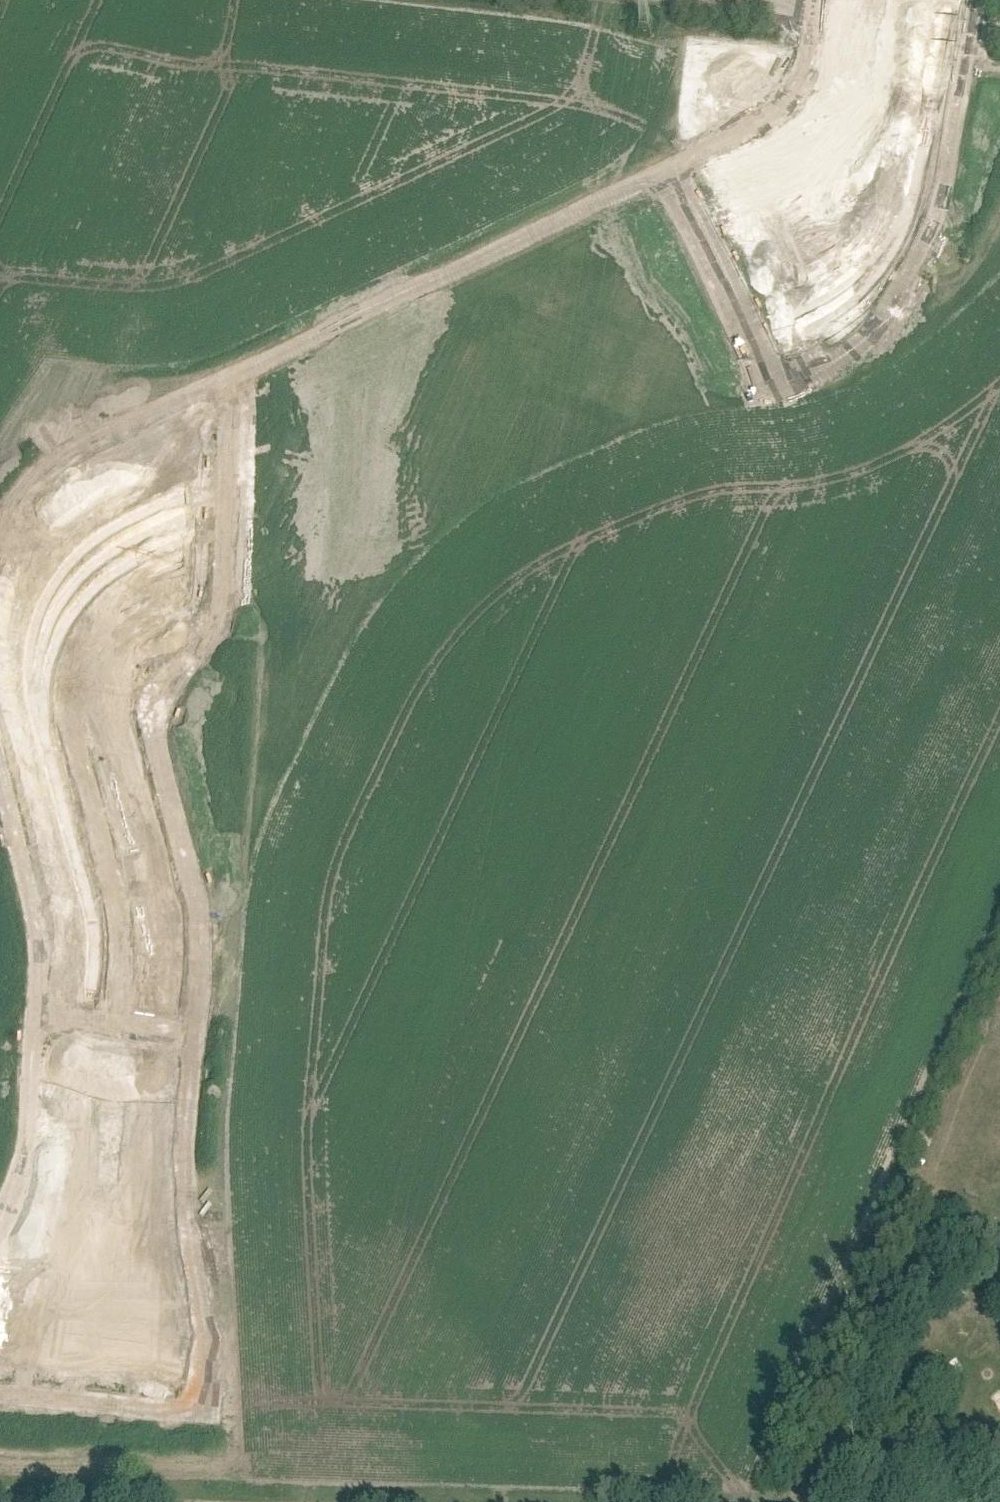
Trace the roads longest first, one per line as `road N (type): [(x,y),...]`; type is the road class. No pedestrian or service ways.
road 1 (residential): [(674,0),(999,36)]

